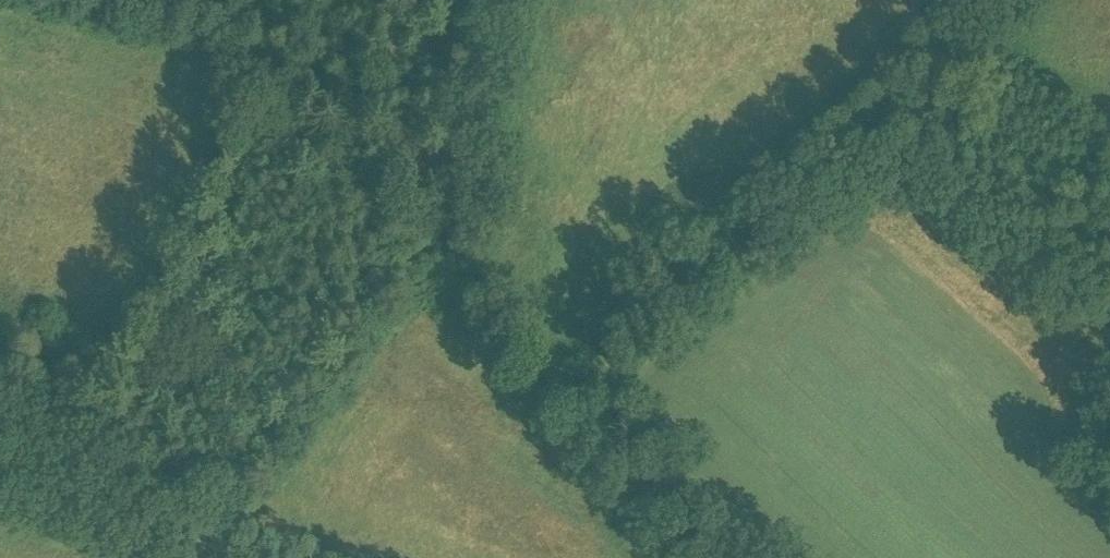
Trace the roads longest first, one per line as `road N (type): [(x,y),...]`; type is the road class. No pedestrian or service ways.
road 1 (unclassified): [(221,557),(0,476)]

